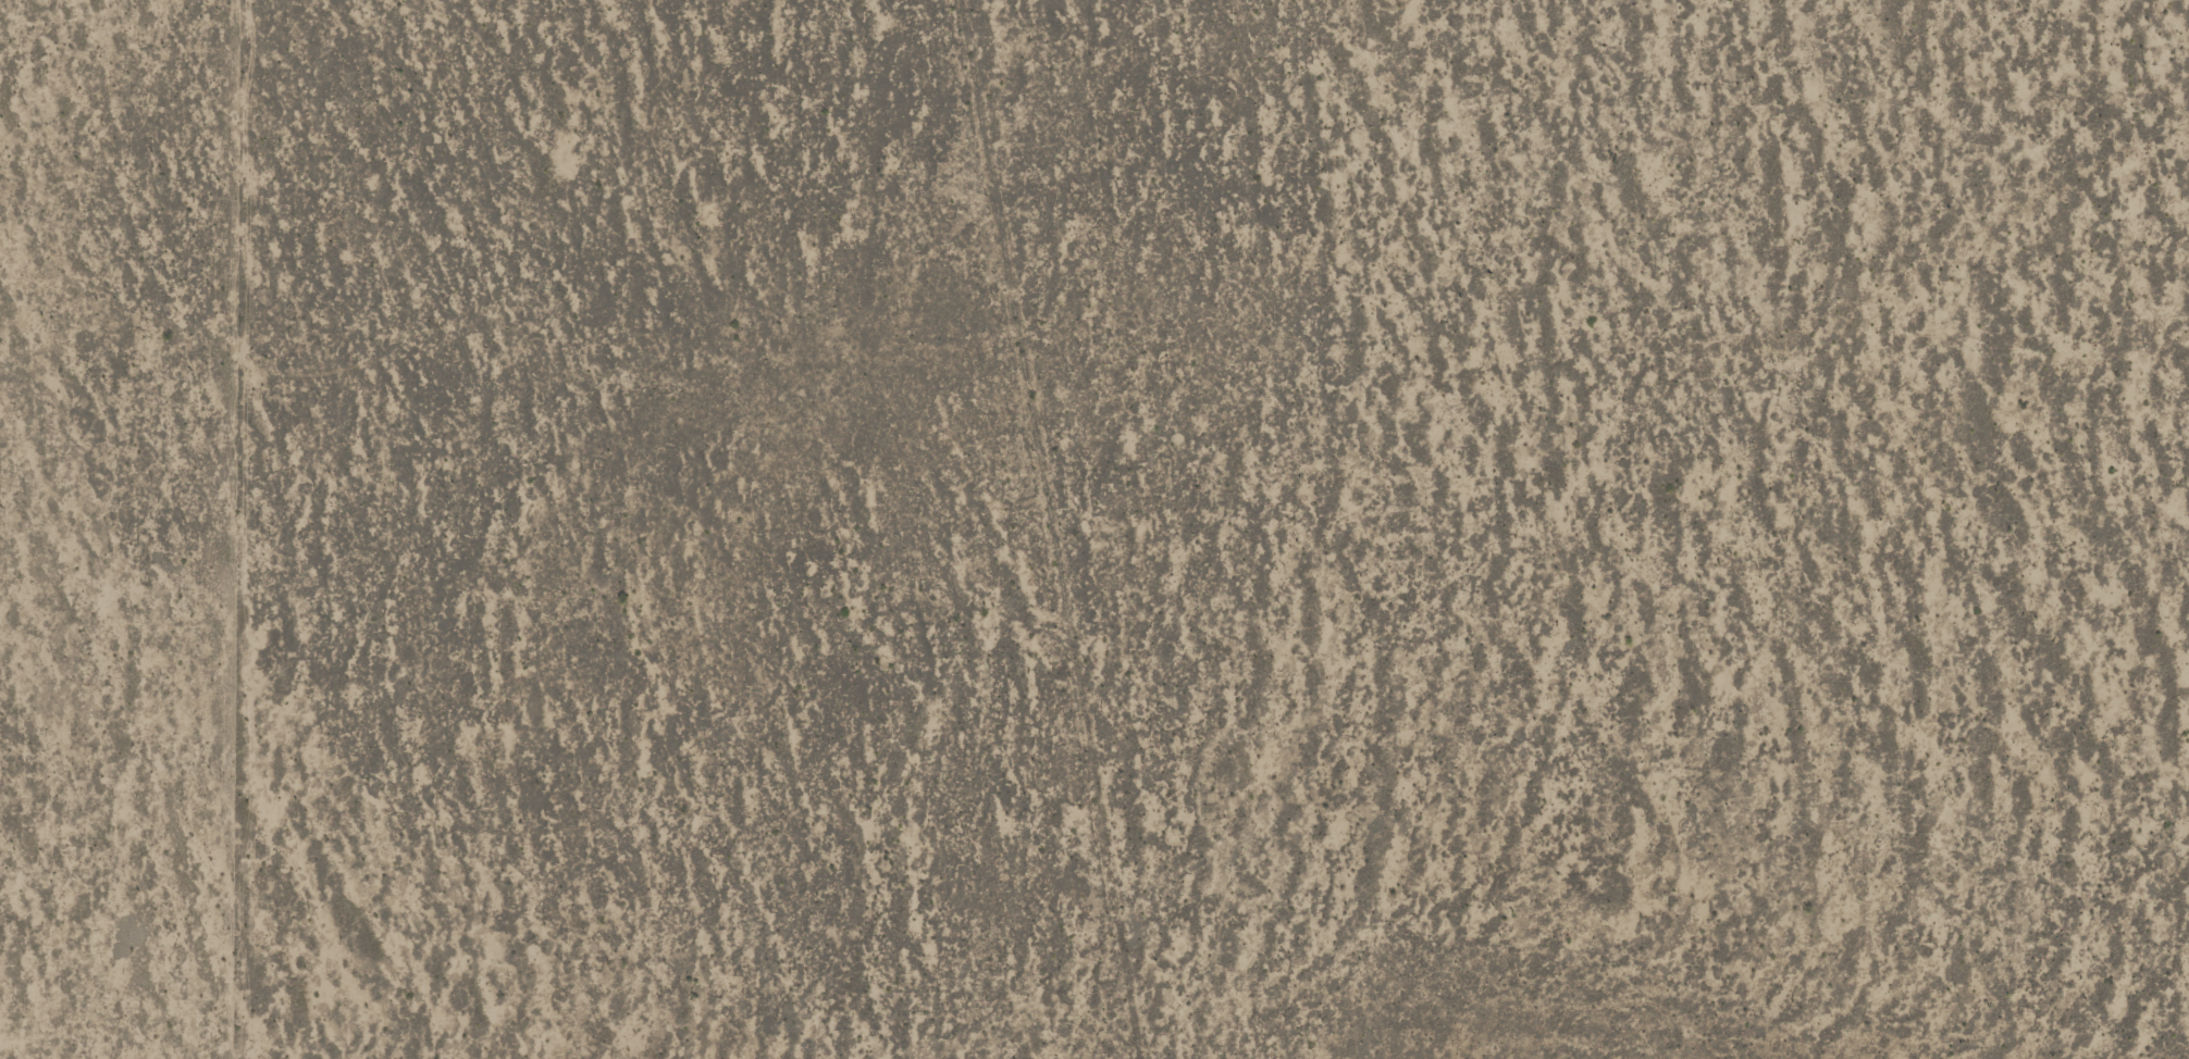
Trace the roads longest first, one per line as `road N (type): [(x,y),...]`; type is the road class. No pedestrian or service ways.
road 1 (track): [(1118,1058),(964,110),(939,0)]

